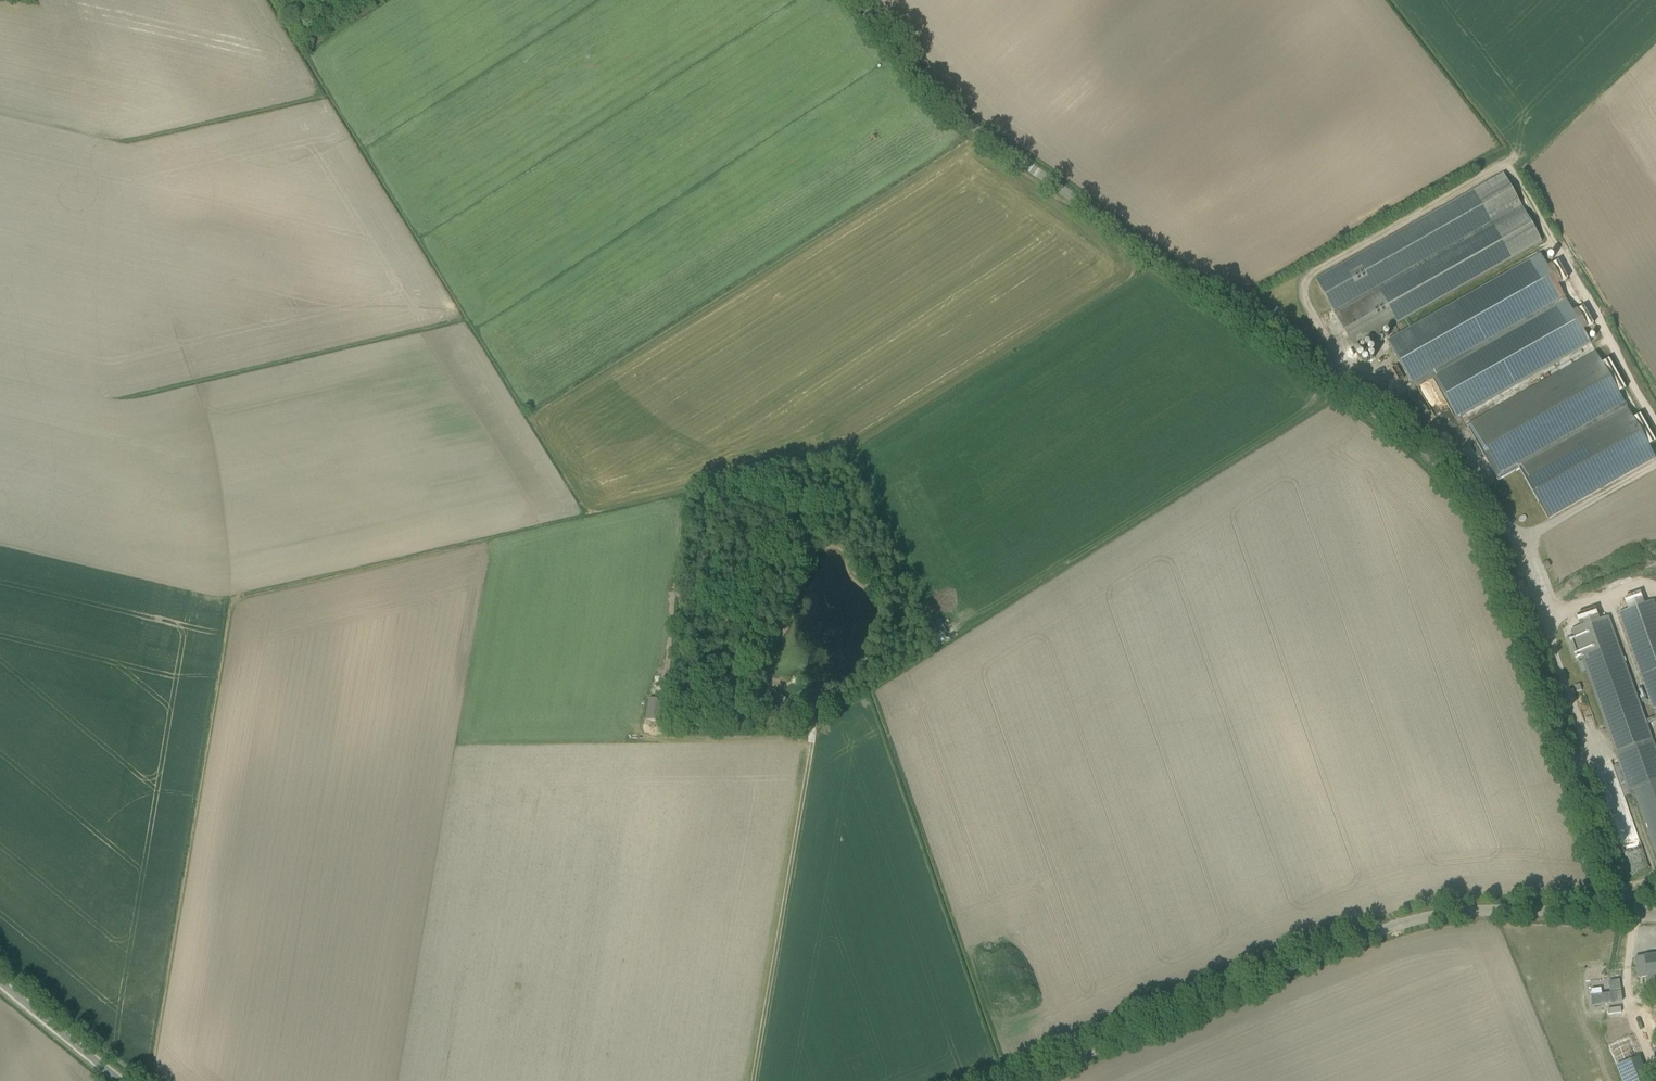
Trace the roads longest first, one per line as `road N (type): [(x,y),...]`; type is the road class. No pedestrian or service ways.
road 1 (unclassified): [(1635,915),(1618,888),(1488,533),(1428,450),(950,109),(857,0)]
road 2 (unclassified): [(1023,1080),(1391,927),(1484,908),(1635,915)]
road 3 (unclassified): [(125,1080),(0,979)]

